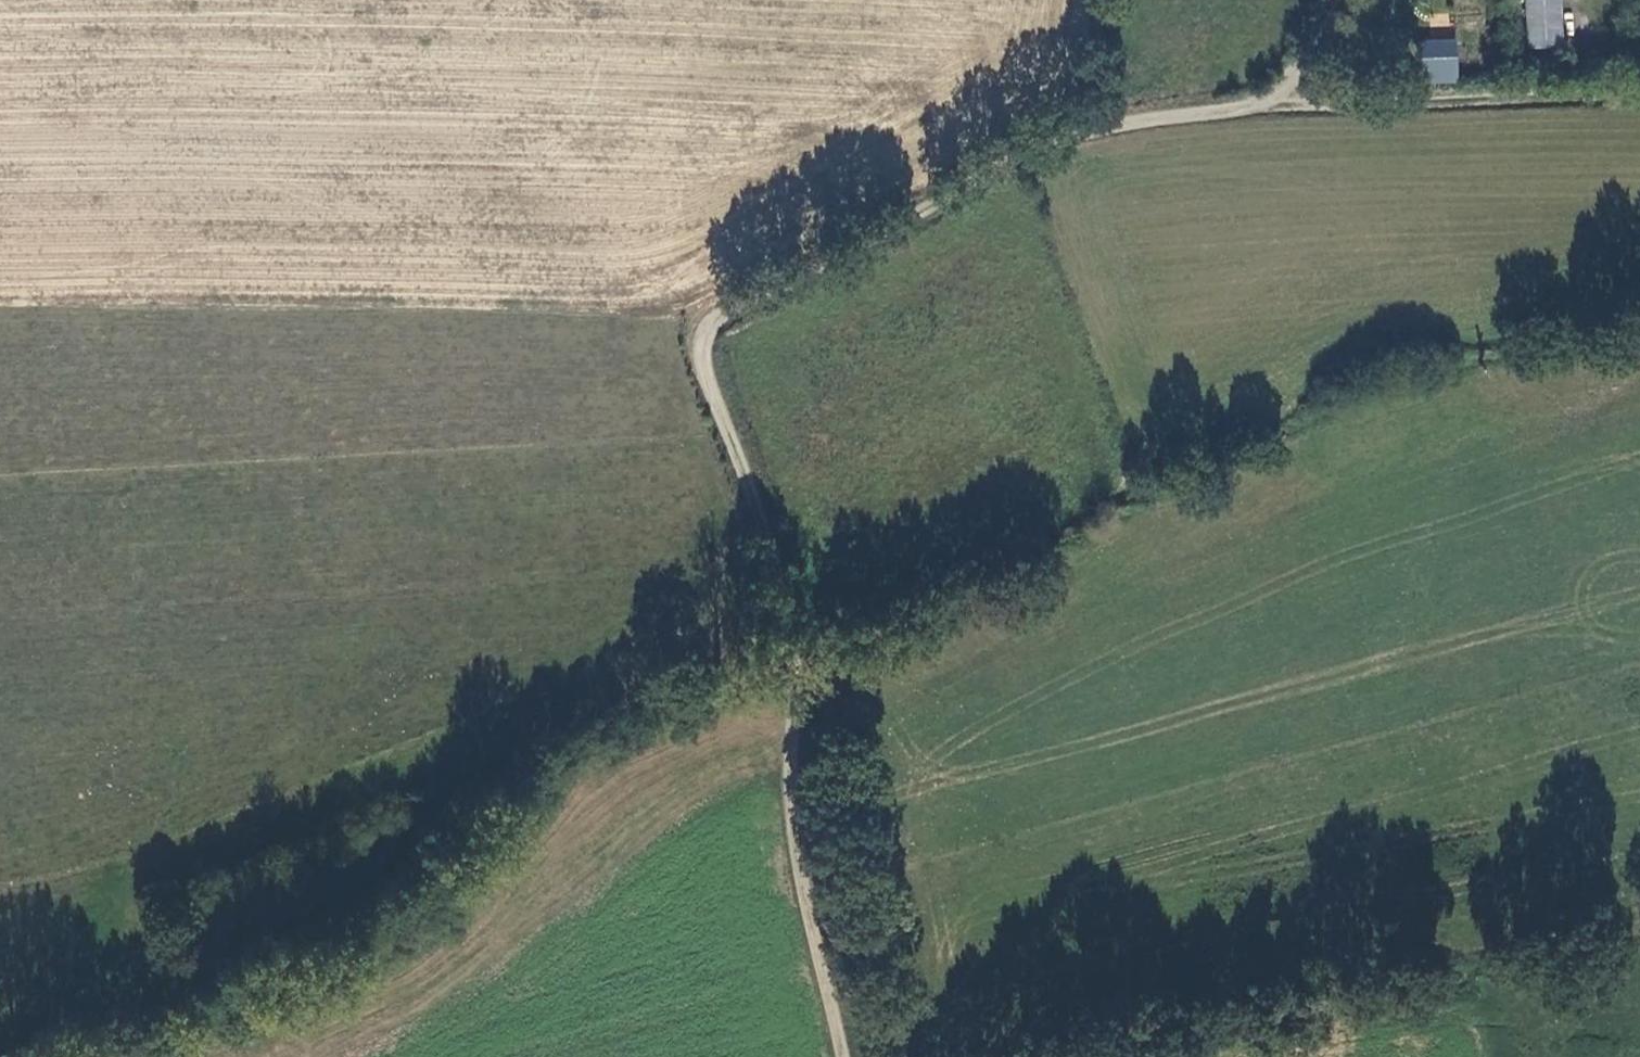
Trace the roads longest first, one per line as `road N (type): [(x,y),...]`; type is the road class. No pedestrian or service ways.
road 1 (track): [(1328,0),(1273,89),(1227,106),(1082,126),(978,168),(715,320),(699,346),(707,390),(788,591),(794,832),(847,1056)]
road 2 (track): [(1227,106),(1601,93)]

